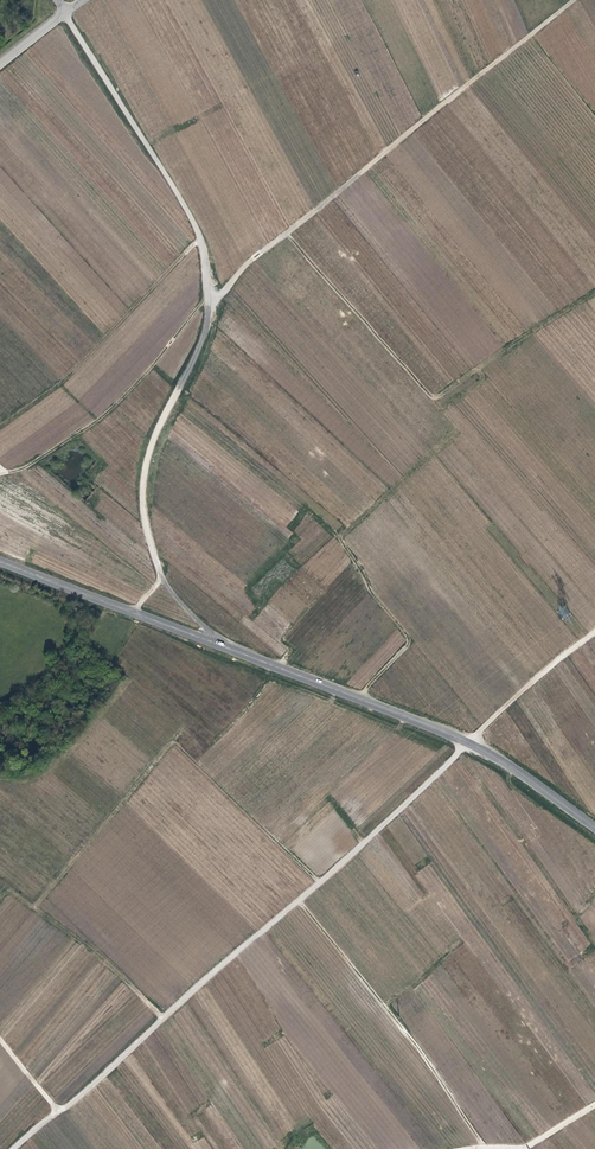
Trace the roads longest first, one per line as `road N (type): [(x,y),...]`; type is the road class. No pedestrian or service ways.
road 1 (track): [(14,1148),(594,633)]
road 2 (track): [(64,11),(204,243),(207,327),(158,431),(142,500),(162,575),(216,642)]
road 3 (secondary): [(594,827),(450,733),(0,557)]
road 4 (track): [(209,308),(247,265),(574,0)]

